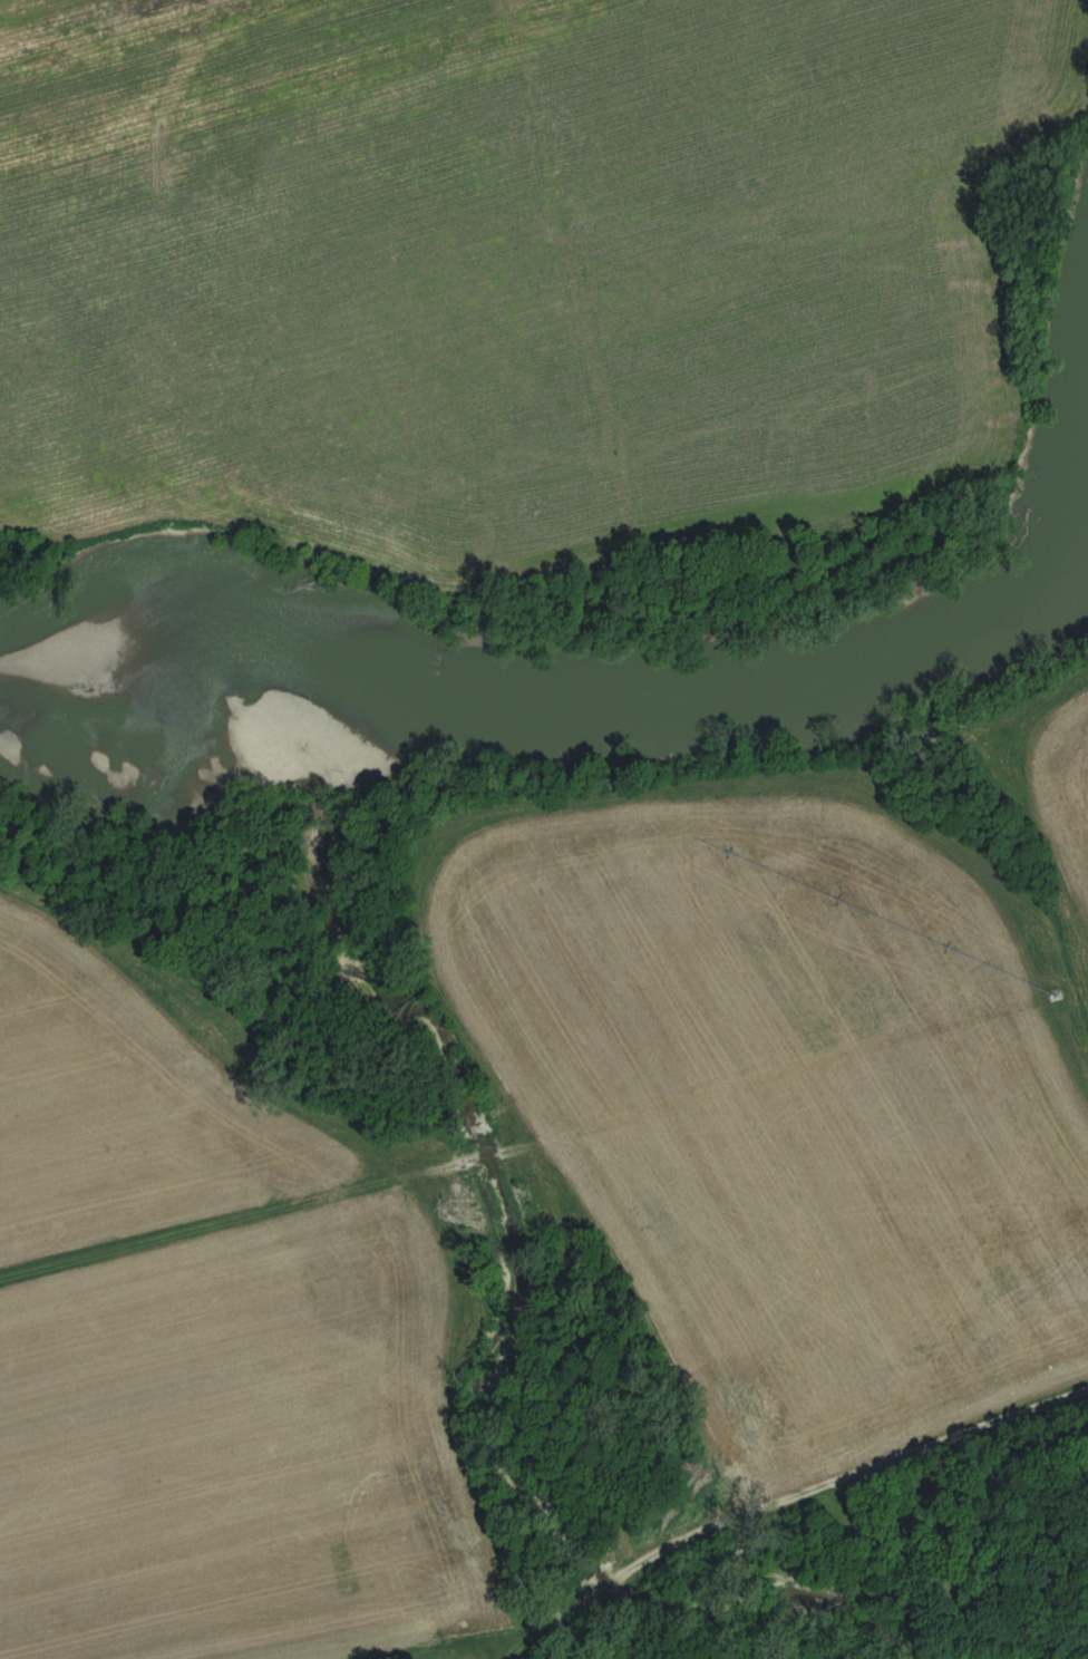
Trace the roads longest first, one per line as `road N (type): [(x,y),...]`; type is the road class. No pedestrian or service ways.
road 1 (residential): [(626,1580),(755,1520),(1087,1398)]

